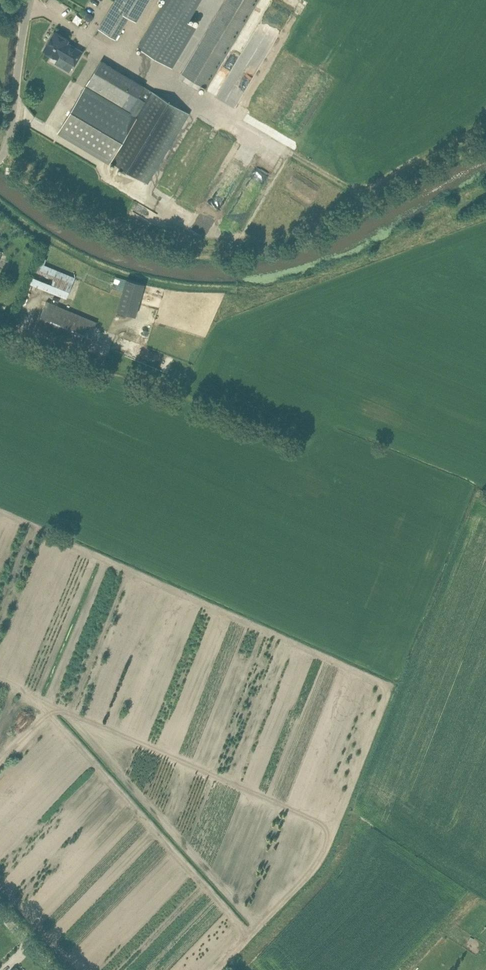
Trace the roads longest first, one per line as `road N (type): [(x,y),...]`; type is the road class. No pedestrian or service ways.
road 1 (track): [(485,124),(300,228),(241,243),(130,226),(74,201),(2,148)]
road 2 (unclassified): [(0,152),(24,0)]

